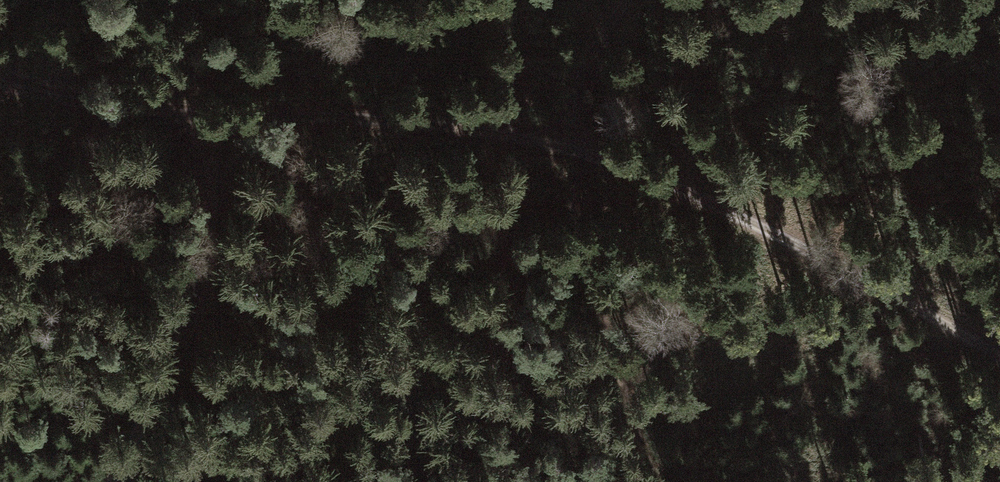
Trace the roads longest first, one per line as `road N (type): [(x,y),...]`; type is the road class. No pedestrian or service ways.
road 1 (track): [(0,78),(78,100),(216,115),(333,111),(572,145),(738,211),(999,359)]
road 2 (track): [(121,481),(218,197),(216,115)]
road 3 (track): [(627,0),(584,67),(572,145)]

